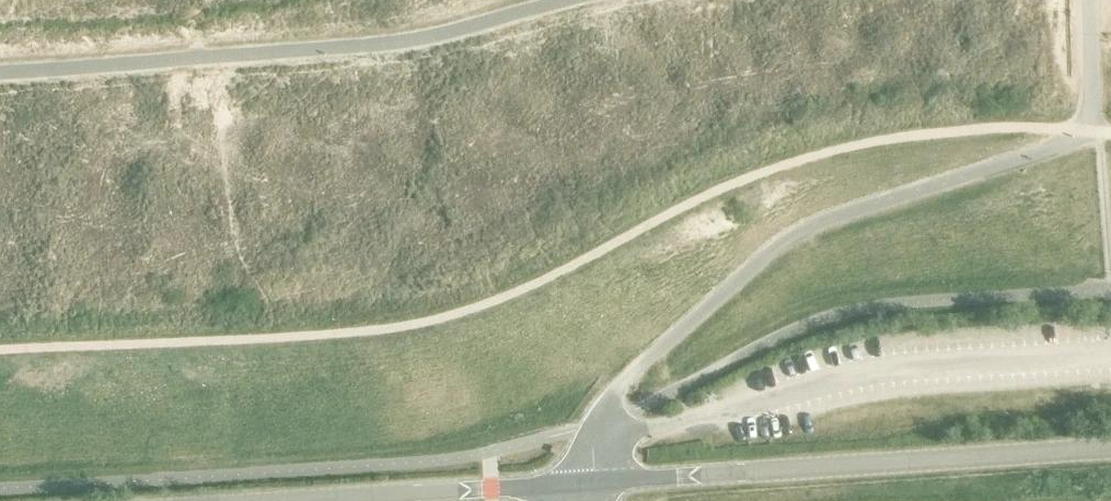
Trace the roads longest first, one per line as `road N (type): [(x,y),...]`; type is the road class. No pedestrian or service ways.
road 1 (track): [(0,354),(171,348),(437,324),(535,289),(775,171),(917,141),(1090,129)]
road 2 (track): [(599,425),(647,360),(791,237),(1090,129)]
road 3 (tertiary): [(575,485),(1110,451)]
road 4 (tertiary): [(324,500),(575,485)]
road 5 (track): [(1090,129),(1089,0)]

